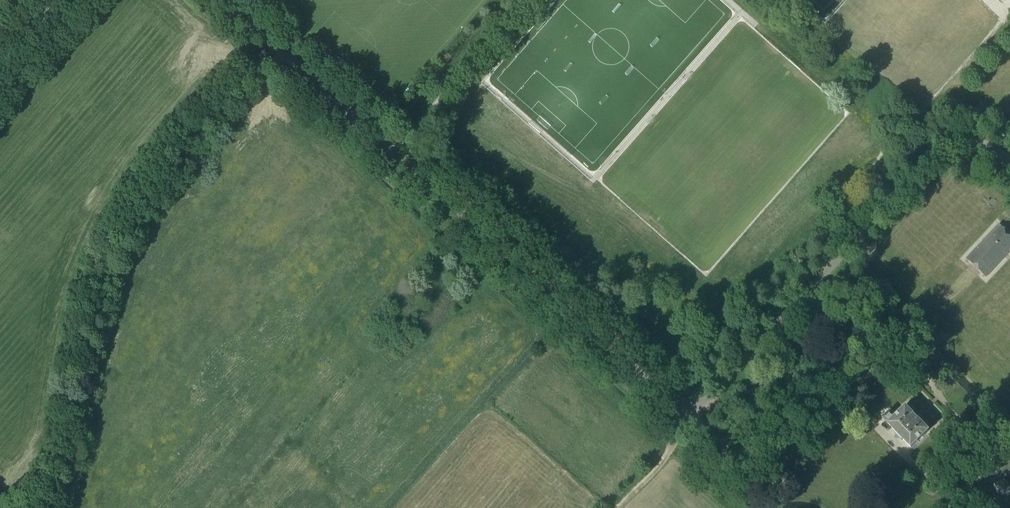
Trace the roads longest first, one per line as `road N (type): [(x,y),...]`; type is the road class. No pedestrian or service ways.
road 1 (unclassified): [(222,0),(692,417),(939,150),(978,144),(1009,162)]

